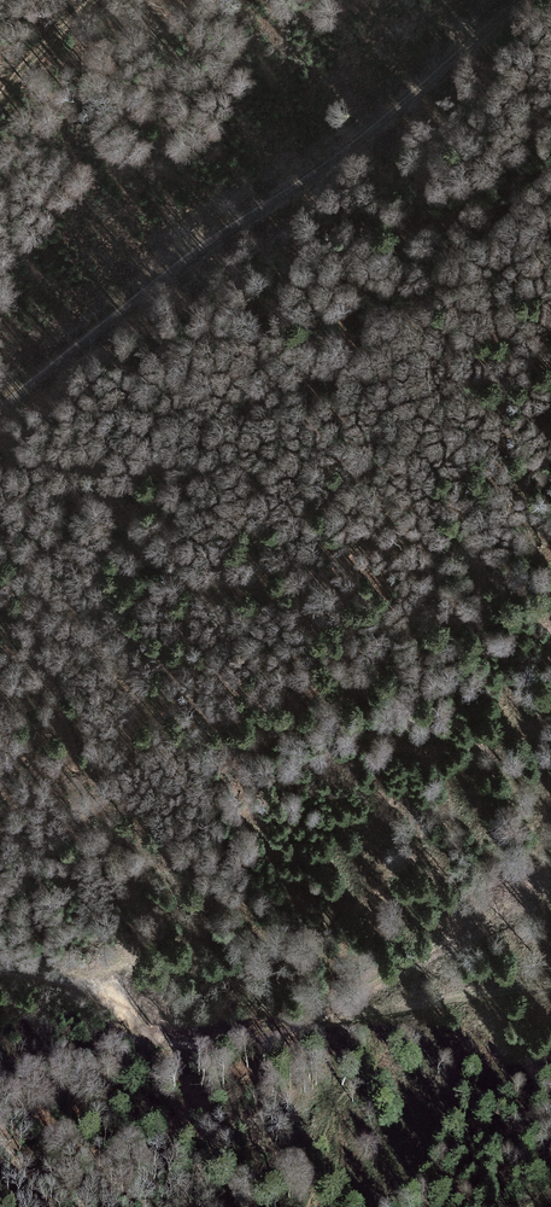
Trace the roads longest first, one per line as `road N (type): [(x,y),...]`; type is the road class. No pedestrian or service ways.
road 1 (track): [(528,0),(195,251),(0,419)]
road 2 (track): [(0,970),(70,974),(150,1022),(203,1038),(273,1031),(348,1007),(550,984)]
road 3 (track): [(348,1007),(550,887)]
road 4 (track): [(0,1075),(150,1022)]
road 5 (track): [(0,103),(92,0)]

